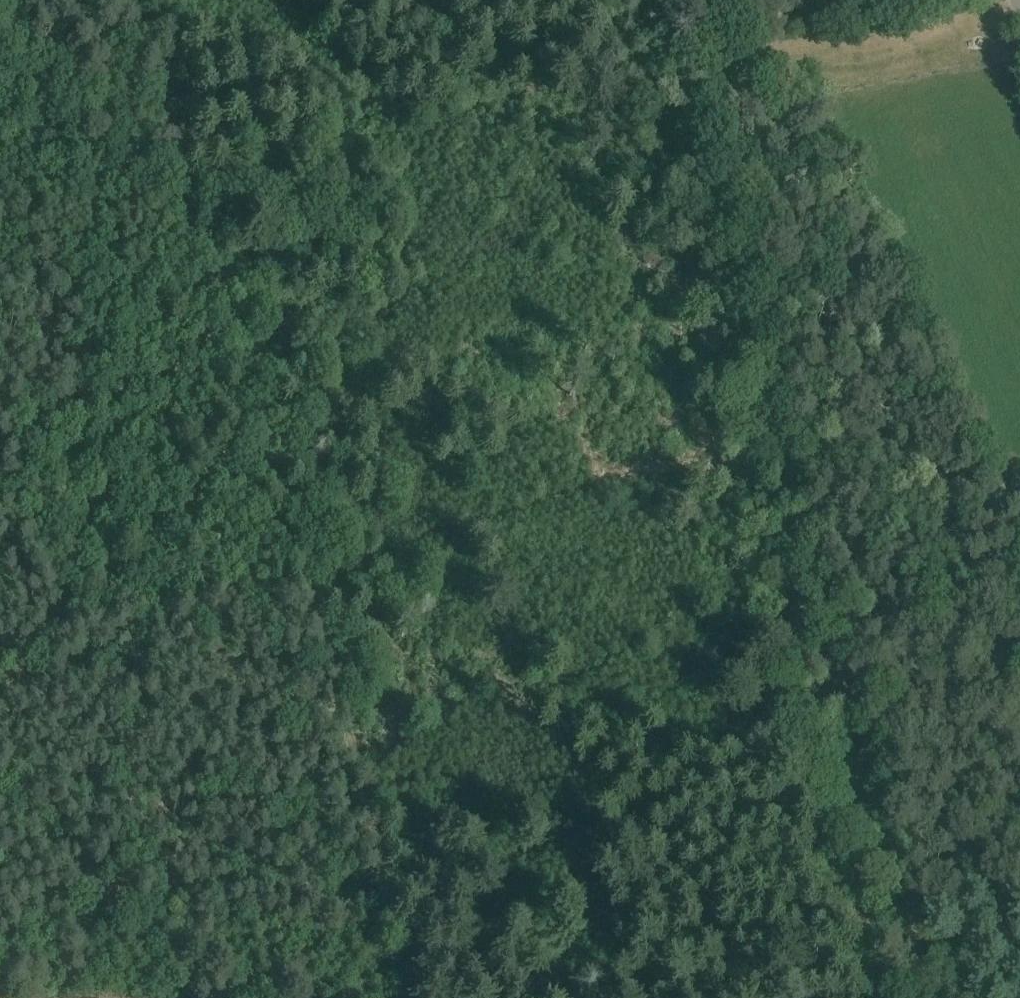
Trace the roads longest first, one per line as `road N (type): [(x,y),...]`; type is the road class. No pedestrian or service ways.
road 1 (track): [(934,997),(646,0)]

